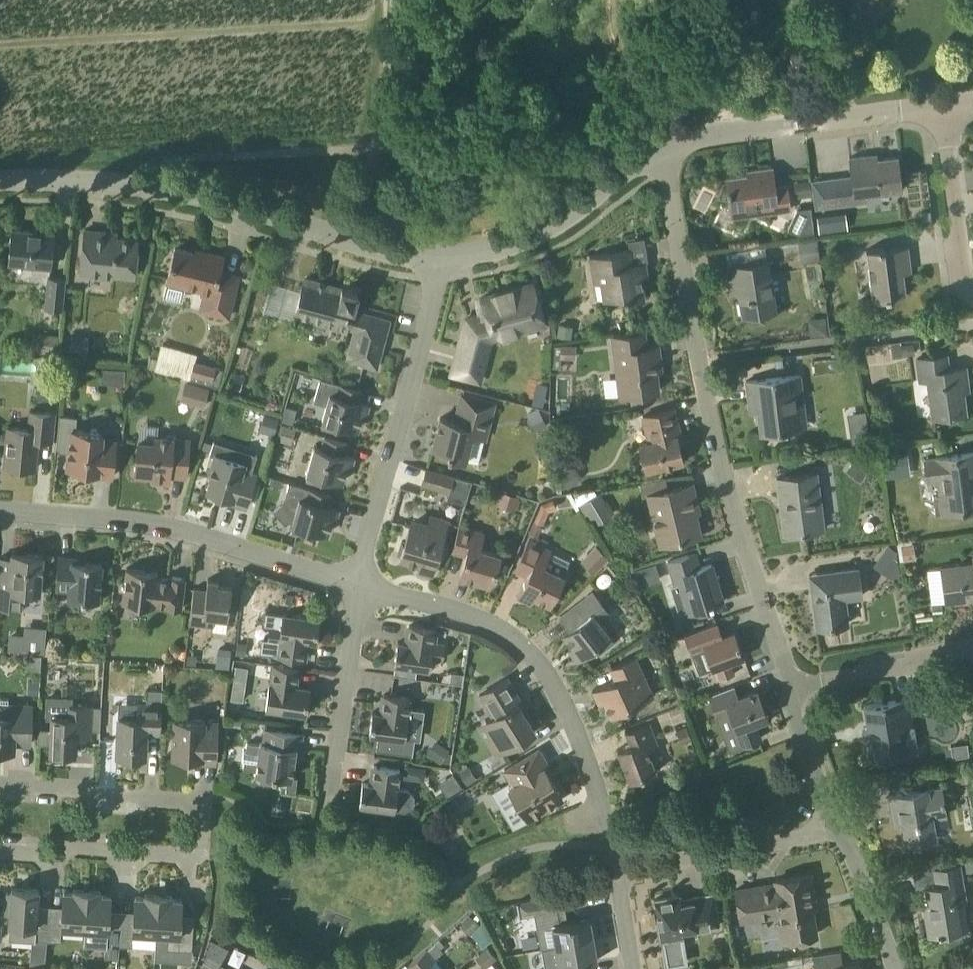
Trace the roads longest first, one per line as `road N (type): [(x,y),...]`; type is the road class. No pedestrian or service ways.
road 1 (residential): [(782,671),(696,356),(666,151)]
road 2 (residential): [(438,264),(175,185),(0,188)]
road 3 (residential): [(0,852),(176,857),(190,839),(190,790),(0,782)]
road 4 (residential): [(617,866),(593,788),(536,673),(485,624),(354,580)]
road 5 (residential): [(354,580),(157,524),(0,509)]
road 6 (residential): [(354,580),(438,264)]
road 7 (residential): [(666,151),(527,241),(438,264)]
road 8 (residential): [(327,821),(354,580)]
road 9 (residential): [(841,830),(617,866)]
road 10 (residential): [(723,131),(939,103)]
road 11 (residential): [(782,671),(972,649)]
road 12 (residential): [(972,286),(963,272),(939,103)]
road 13 (residential): [(841,830),(782,671)]
road 14 (residential): [(893,968),(841,830)]
road 15 (track): [(703,0),(723,131)]

